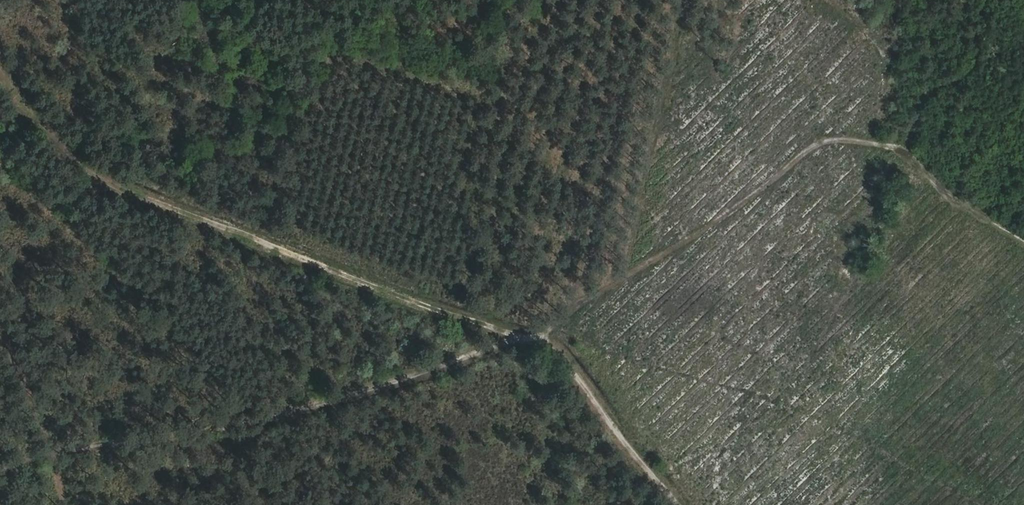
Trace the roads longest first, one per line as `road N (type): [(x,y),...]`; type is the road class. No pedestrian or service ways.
road 1 (track): [(0,463),(39,448),(175,437),(339,403),(532,339),(833,144)]
road 2 (track): [(683,504),(563,358),(532,339),(133,196),(66,156),(0,74)]
road 3 (track): [(64,504),(49,447),(0,332)]

